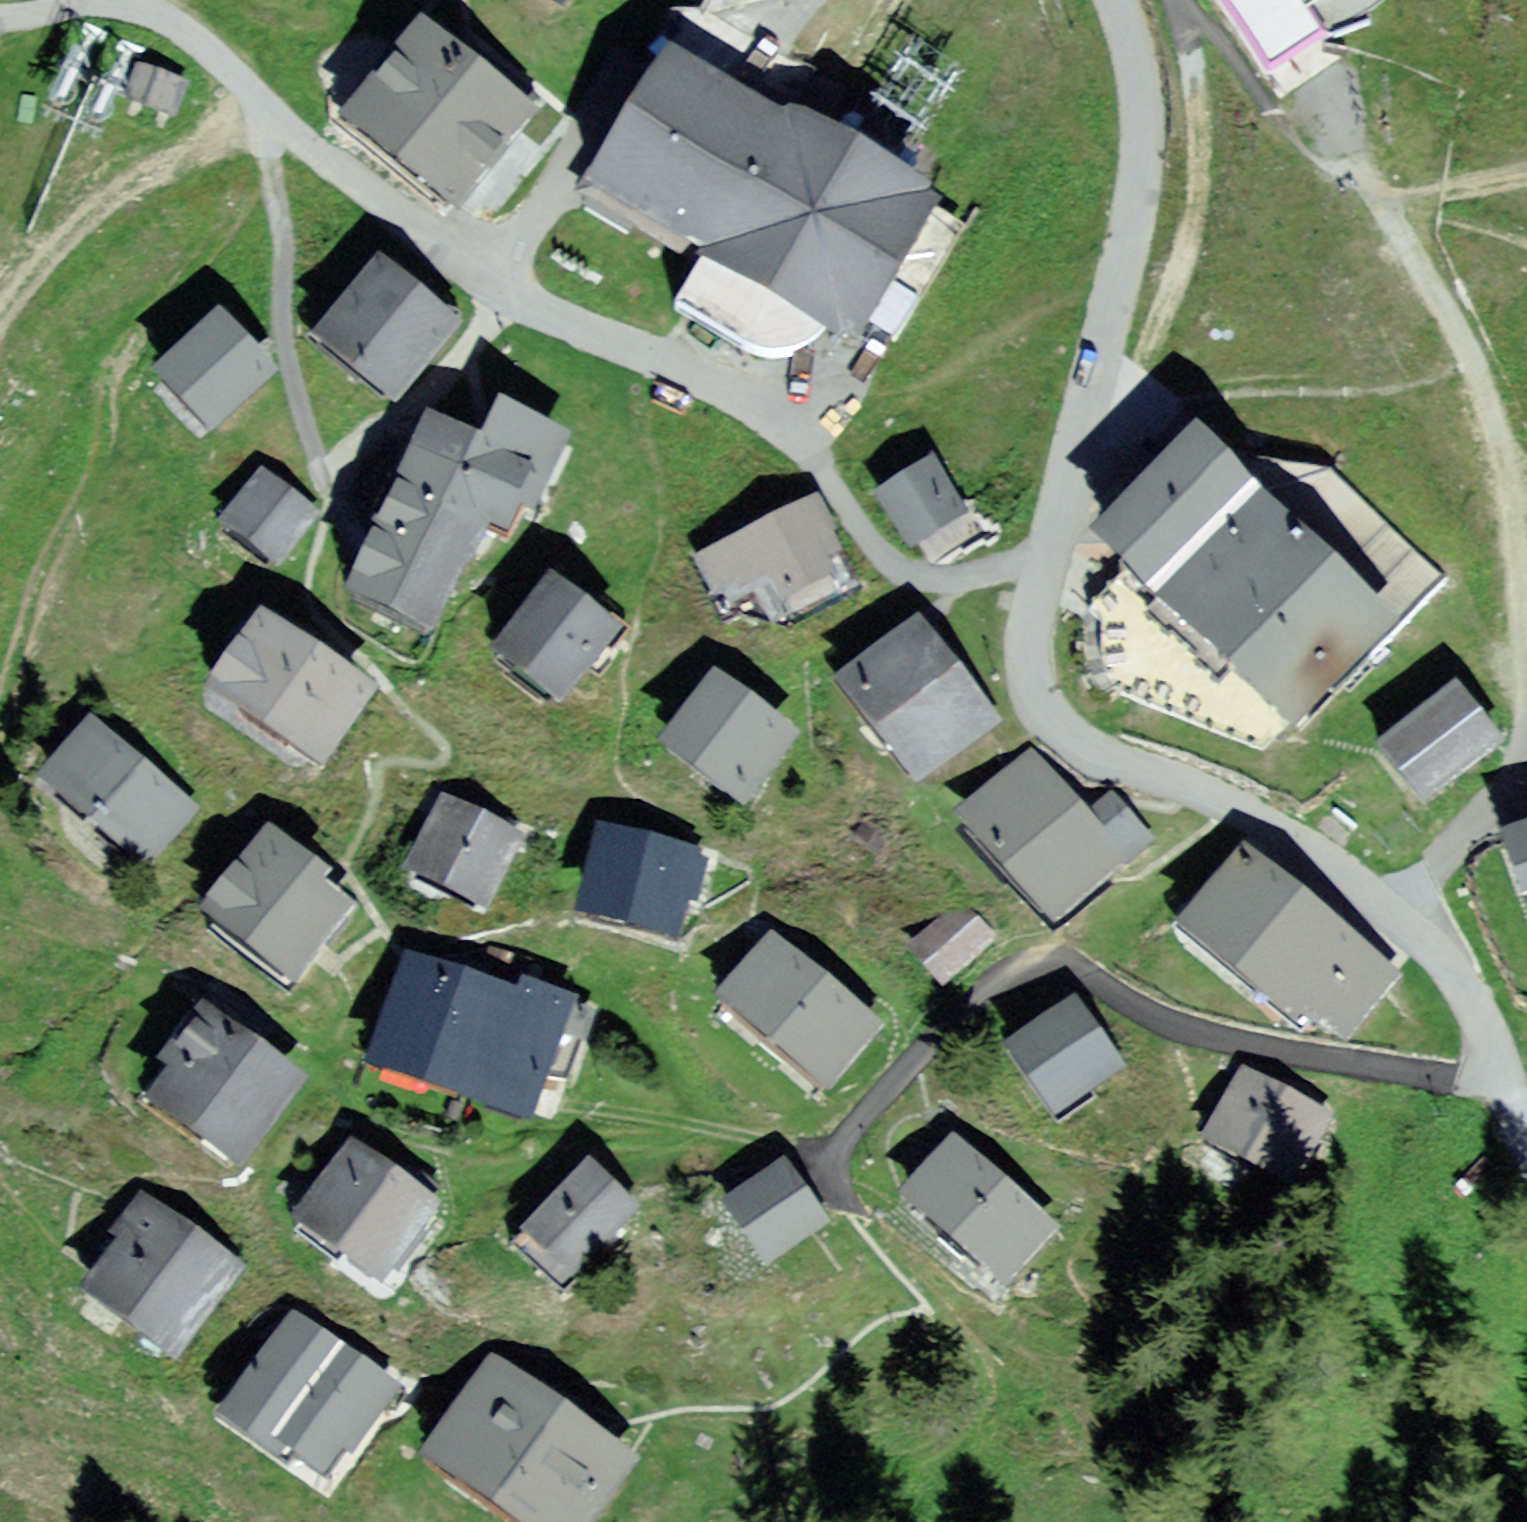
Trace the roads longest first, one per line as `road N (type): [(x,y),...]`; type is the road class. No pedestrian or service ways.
road 1 (unclassified): [(1505,1082),(1457,1082),(1190,1032),(1089,973),(1037,971),(933,1038),(832,1155),(841,1201)]
road 2 (residential): [(1044,556),(1029,646),(1042,709),(1099,756),(1269,818),(1396,916),(1470,994),(1505,1082)]
road 3 (residential): [(271,117),(286,260),(284,339),(327,491),(363,468),(509,288)]
road 4 (residential): [(1044,556),(997,576),(936,578),(885,560),(823,469),(766,416),(509,288)]
road 5 (residential): [(1115,0),(1130,37),(1142,135),(1127,248),(1044,556)]
road 6 (track): [(1526,587),(1504,445),(1472,364),(1380,195)]
road 7 (track): [(271,117),(106,198),(0,309)]
road 8 (track): [(1396,916),(1493,809),(1526,728),(1526,629)]
road 9 (residential): [(271,117),(243,78),(152,7),(96,2),(0,18)]
road 10 (residential): [(509,288),(437,247),(271,117)]
road 11 (track): [(1380,195),(1310,157),(1187,0)]

